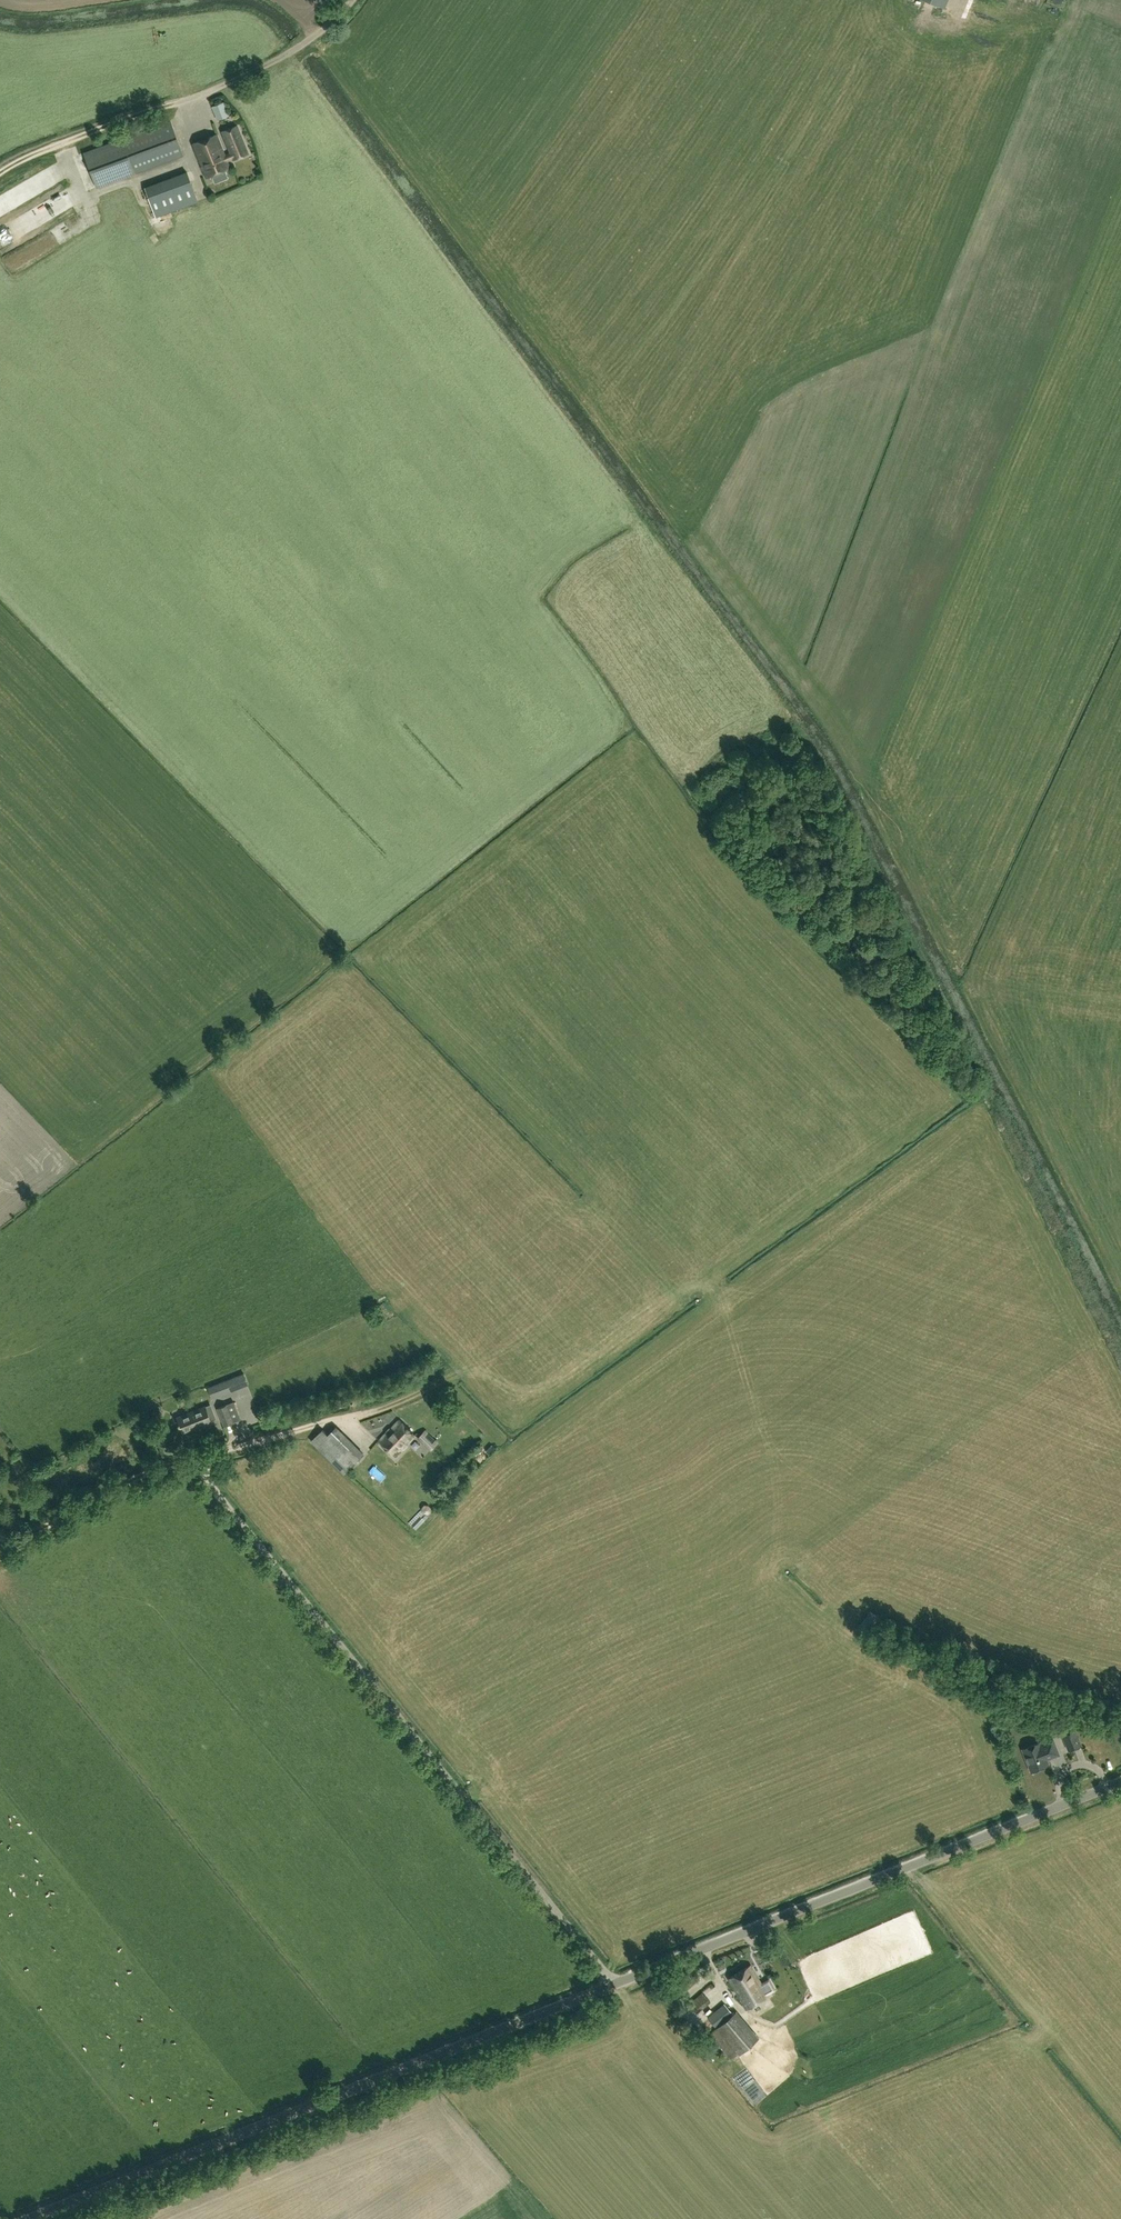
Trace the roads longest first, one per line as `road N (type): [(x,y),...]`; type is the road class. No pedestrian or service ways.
road 1 (unclassified): [(34,2218),(1120,1782)]
road 2 (track): [(0,174),(189,101)]
road 3 (unclassified): [(189,101),(283,59),(353,0)]

